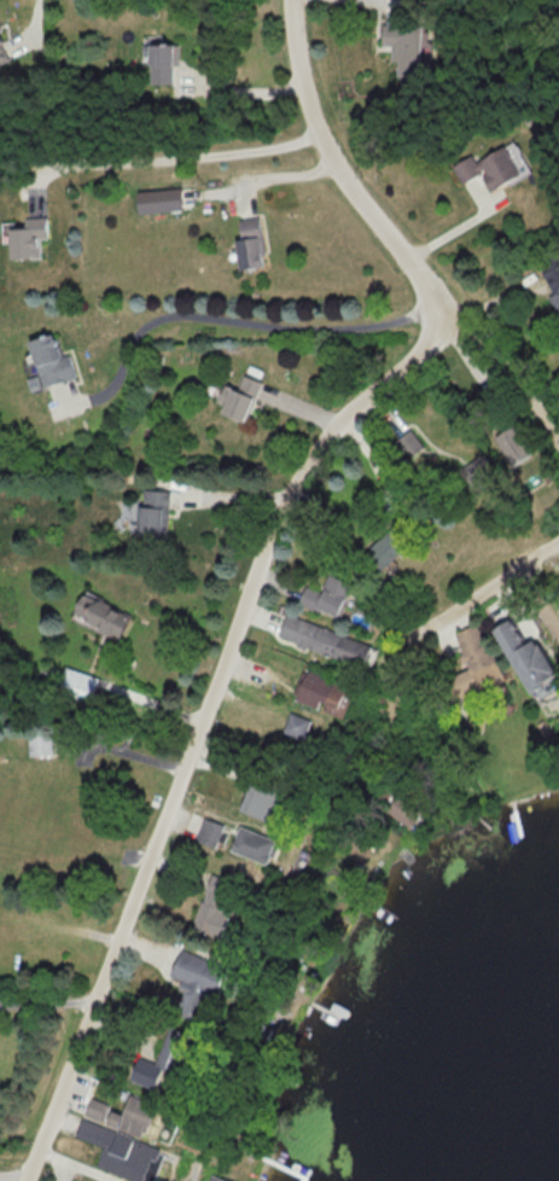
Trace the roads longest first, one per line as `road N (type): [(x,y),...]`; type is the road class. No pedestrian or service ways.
road 1 (residential): [(446,320),(331,442),(276,534),(36,1180)]
road 2 (residential): [(558,422),(542,396),(446,320),(406,246),(333,149),(302,47),(297,0)]

